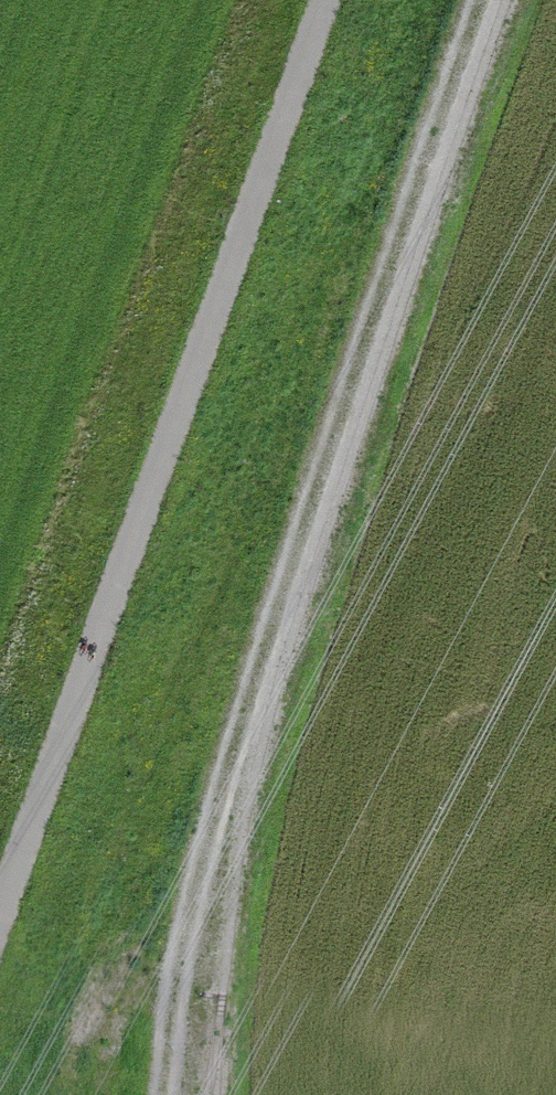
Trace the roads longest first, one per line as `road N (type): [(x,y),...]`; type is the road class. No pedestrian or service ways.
road 1 (track): [(499,0),(397,287),(156,1094)]
road 2 (track): [(0,930),(338,0)]

